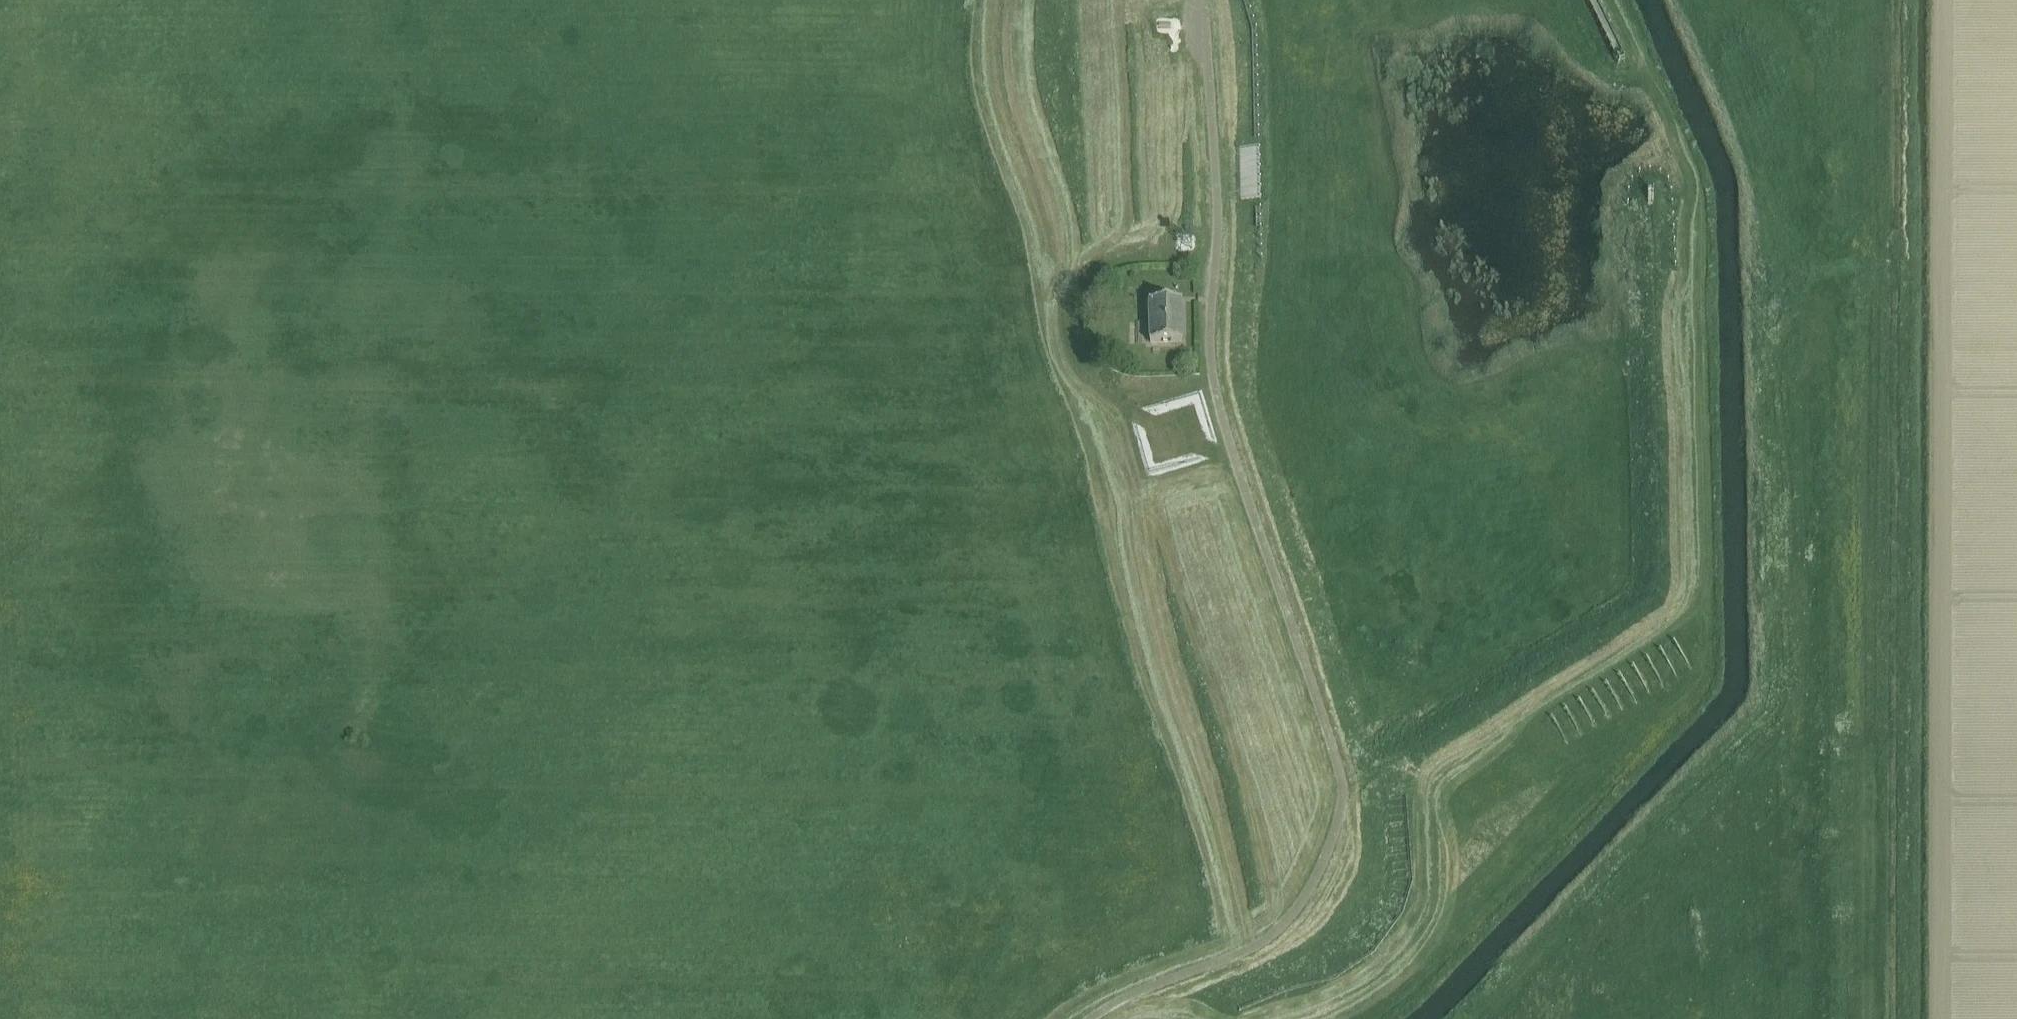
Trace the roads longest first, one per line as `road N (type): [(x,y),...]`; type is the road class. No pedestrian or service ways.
road 1 (track): [(1226,960),(1234,921),(1202,808),(1125,597),(1092,431),(1047,310),(1035,236),(980,96),(984,0)]
road 2 (track): [(1896,330),(1887,654),(1892,1018)]

